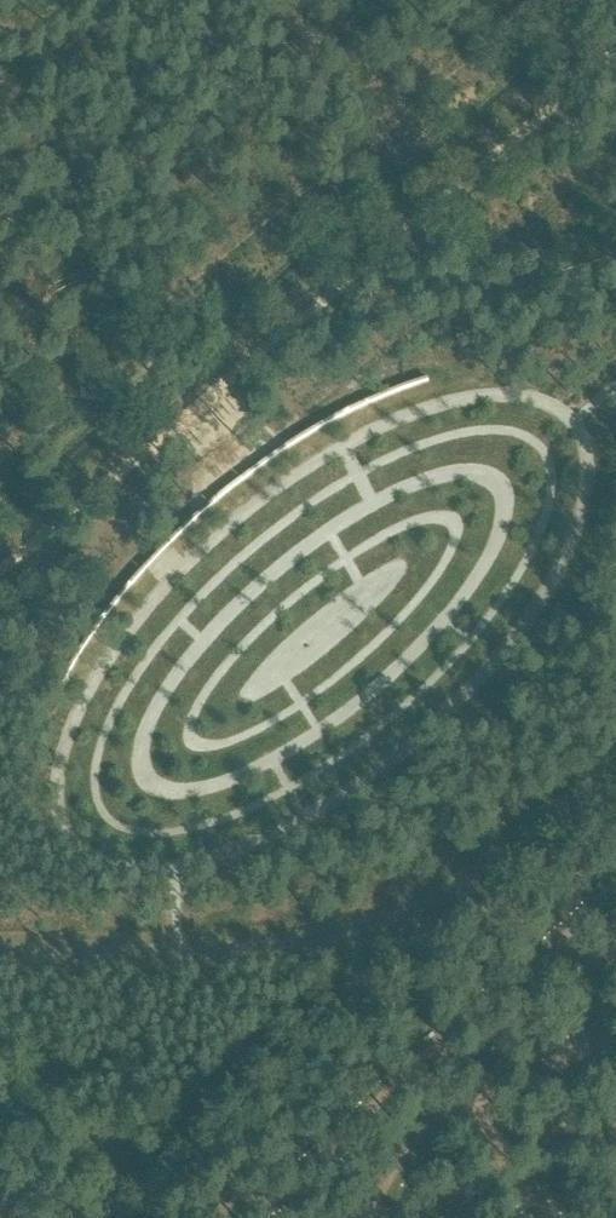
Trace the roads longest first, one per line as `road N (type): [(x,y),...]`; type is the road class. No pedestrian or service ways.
road 1 (track): [(0,951),(270,943),(371,923),(438,898),(615,734)]

